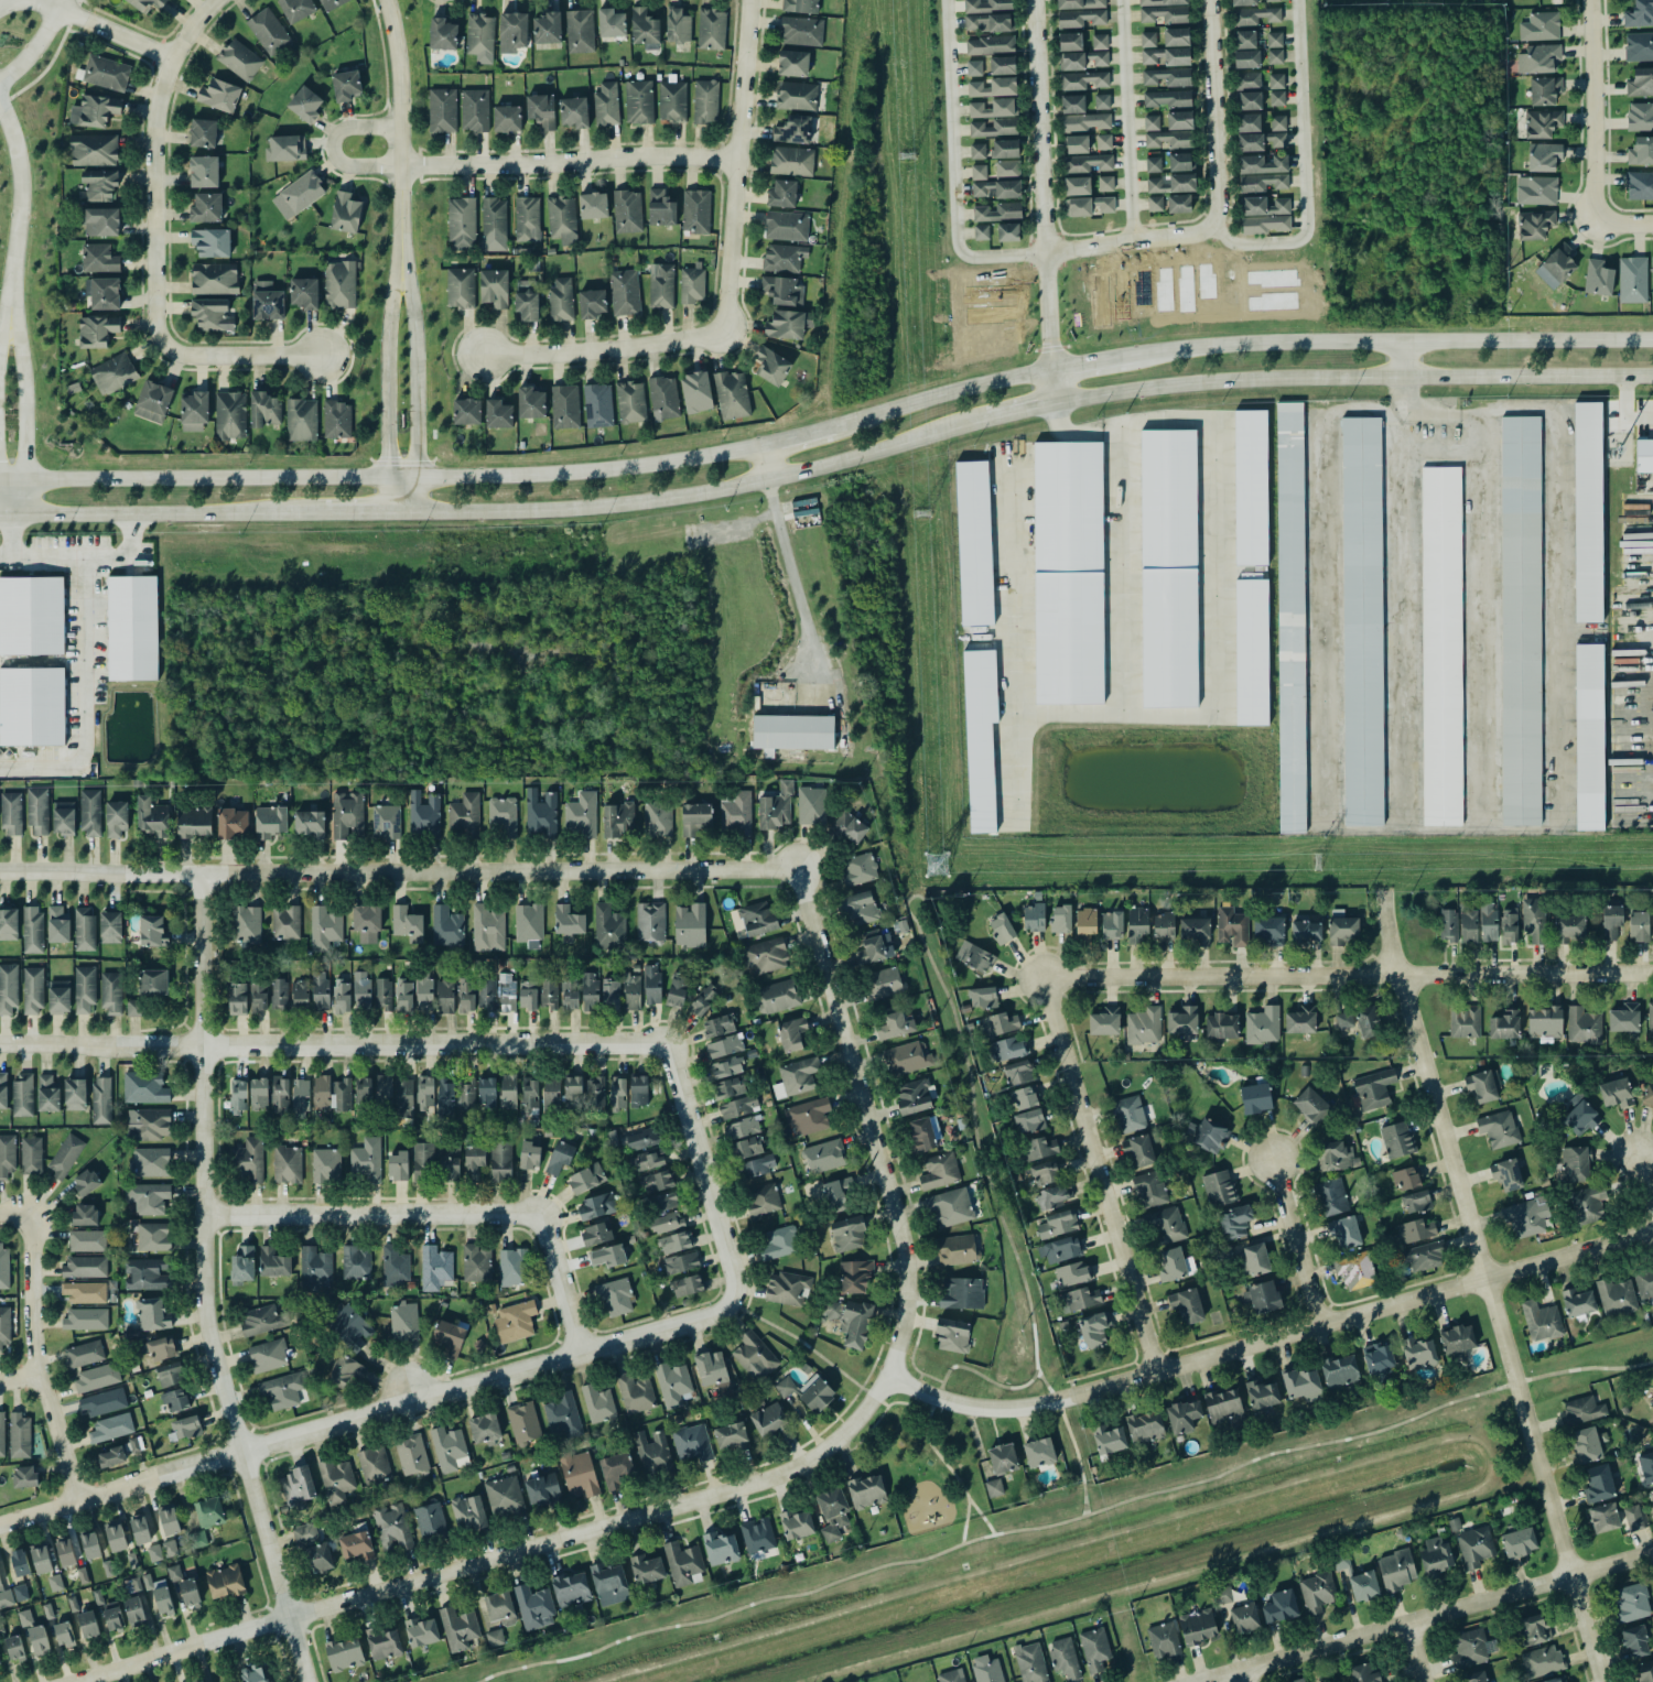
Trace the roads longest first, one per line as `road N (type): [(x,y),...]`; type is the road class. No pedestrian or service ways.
road 1 (residential): [(0,1047),(665,1046),(731,1272),(731,1300)]
road 2 (residential): [(889,1377),(845,1431),(776,1478),(72,1681)]
road 3 (residential): [(305,1681),(204,1316),(196,873)]
road 4 (residential): [(796,869),(0,873)]
road 5 (residential): [(1652,1231),(1022,1409),(981,1410),(889,1377)]
road 6 (residential): [(0,1523),(715,1314),(731,1300)]
road 7 (secondary): [(760,447),(607,473),(517,477),(0,481)]
road 8 (residential): [(1394,974),(1601,1681)]
road 9 (residential): [(1034,977),(1652,971)]
road 10 (secondary): [(399,514),(681,498),(986,417)]
road 11 (residential): [(321,357),(192,358),(165,350),(156,338),(154,105),(169,58),(218,0)]
road 12 (residential): [(889,1377),(906,1300),(901,1240),(796,869)]
road 13 (secondary): [(1652,341),(1359,341),(1156,352)]
road 14 (residential): [(202,1216),(542,1215),(579,1354)]
road 15 (residential): [(1202,1681),(1652,1553)]
road 16 (residential): [(1157,1371),(1034,977)]
road 17 (residential): [(1034,0),(1048,373)]
road 18 (secondary): [(1050,402),(1234,376),(1402,372)]
road 19 (residential): [(399,166),(737,160)]
road 20 (residential): [(750,0),(725,332)]
road 21 (secondary): [(10,517),(321,514)]
road 22 (residential): [(30,1216),(31,1344),(75,1501)]
road 23 (tertiary): [(383,0),(399,97),(399,271)]
road 24 (secondary): [(1402,372),(1652,371)]
road 25 (residential): [(478,357),(640,348),(725,332)]
road 26 (tertiary): [(399,514),(413,480),(414,347),(399,271)]
road 27 (tertiary): [(399,271),(387,347),(387,480),(399,514)]
road 28 (residential): [(1208,0),(1218,207),(1210,226)]
road 29 (residential): [(1593,226),(1588,0)]
road 30 (secondary): [(1048,373),(839,424)]
road 31 (residential): [(10,517),(25,481),(23,372),(9,307)]
road 32 (residential): [(9,307),(21,191),(0,107)]
road 33 (residential): [(1318,1327),(1273,1163)]
road 34 (residential): [(1046,253),(1190,237),(1210,226)]
road 35 (residential): [(400,129),(346,129),(331,151),(348,167),(399,166)]
road 36 (residential): [(169,58),(57,9)]

